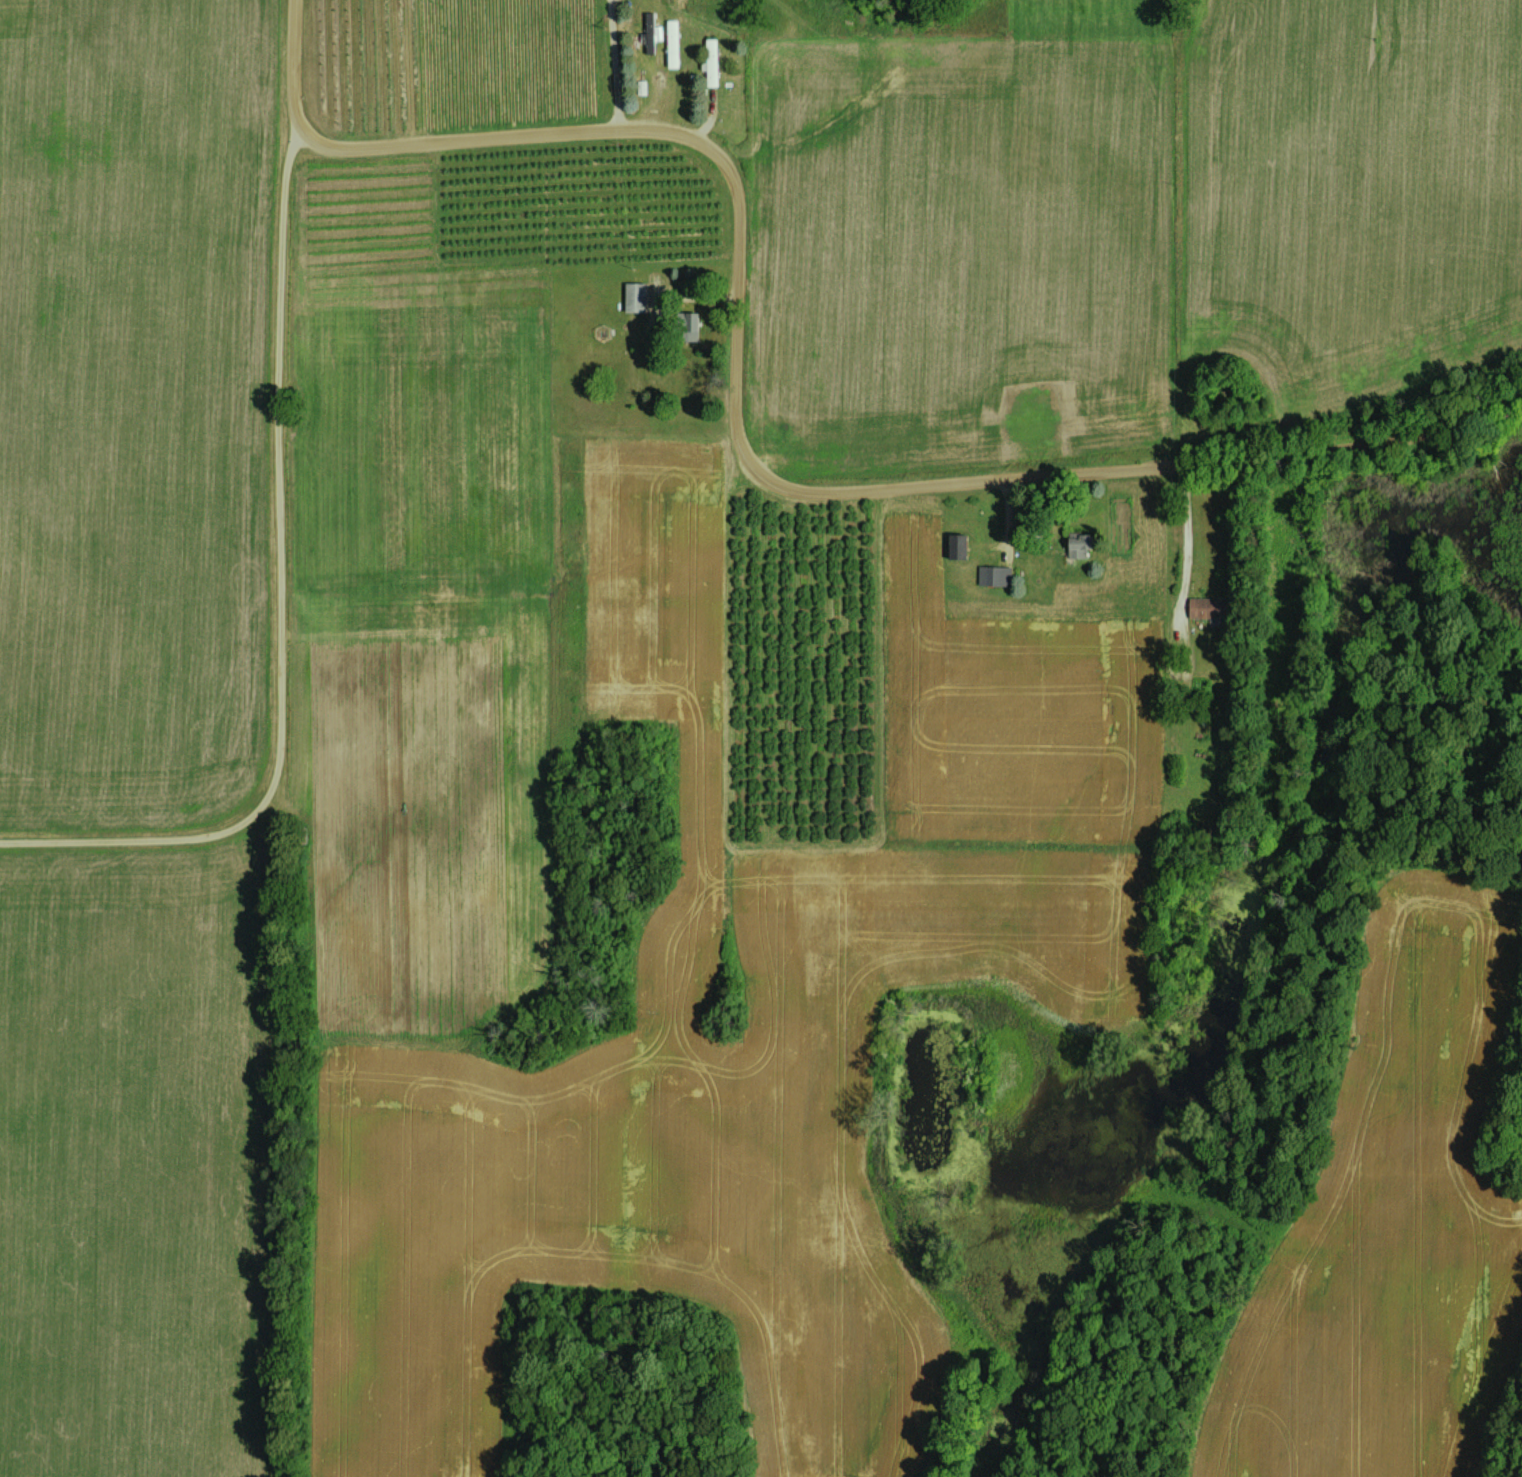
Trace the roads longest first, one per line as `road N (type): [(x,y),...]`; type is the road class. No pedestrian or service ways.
road 1 (residential): [(1521,391),(1368,446),(1038,476),(787,488),(757,471),(737,435),(742,202),(736,177),(708,142),(619,129),(372,147),(323,143),(307,134),(299,115),(298,0)]

